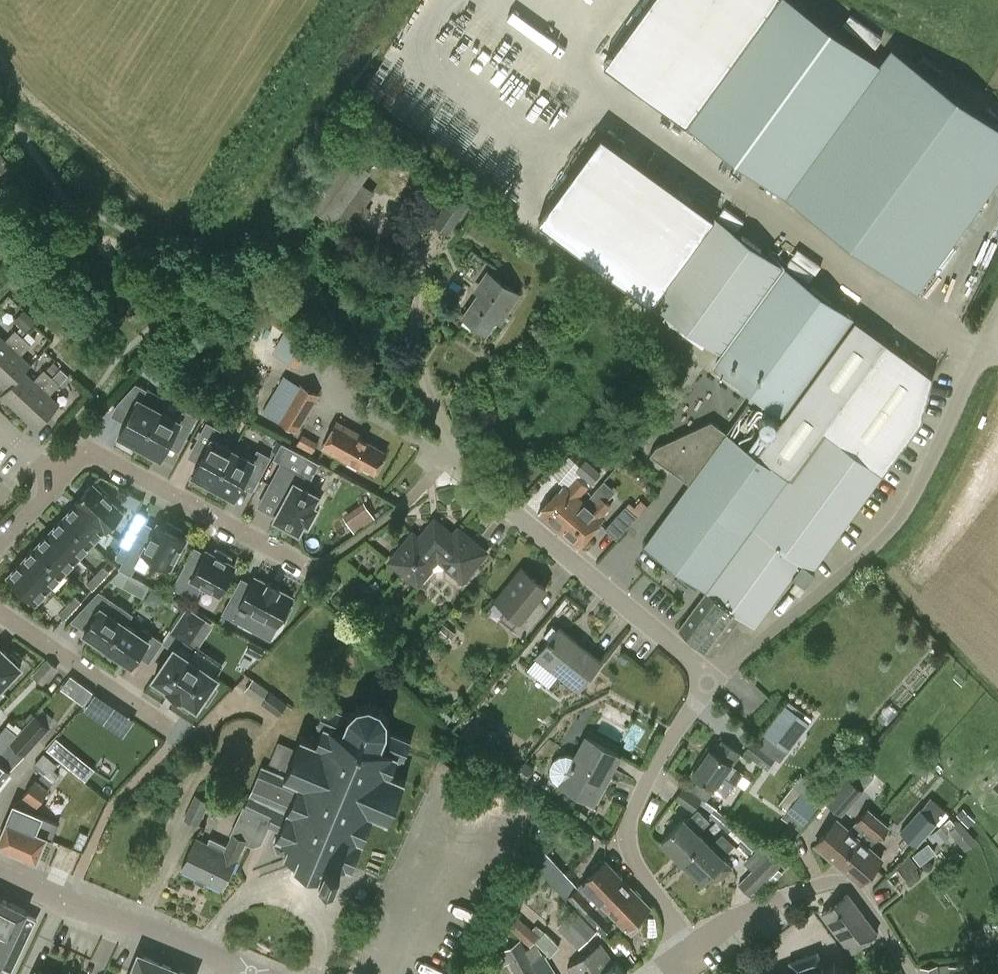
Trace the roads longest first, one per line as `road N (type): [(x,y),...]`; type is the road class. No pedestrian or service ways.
road 1 (residential): [(714,678),(893,528),(997,321)]
road 2 (residential): [(714,678),(448,458)]
road 3 (residential): [(691,950),(636,864),(628,829),(674,736),(714,678)]
road 4 (residential): [(912,973),(854,888),(838,881),(742,915),(691,950)]
road 5 (residential): [(305,565),(95,454),(60,481)]
road 6 (residential): [(253,973),(0,869)]
road 7 (residential): [(0,614),(180,734)]

